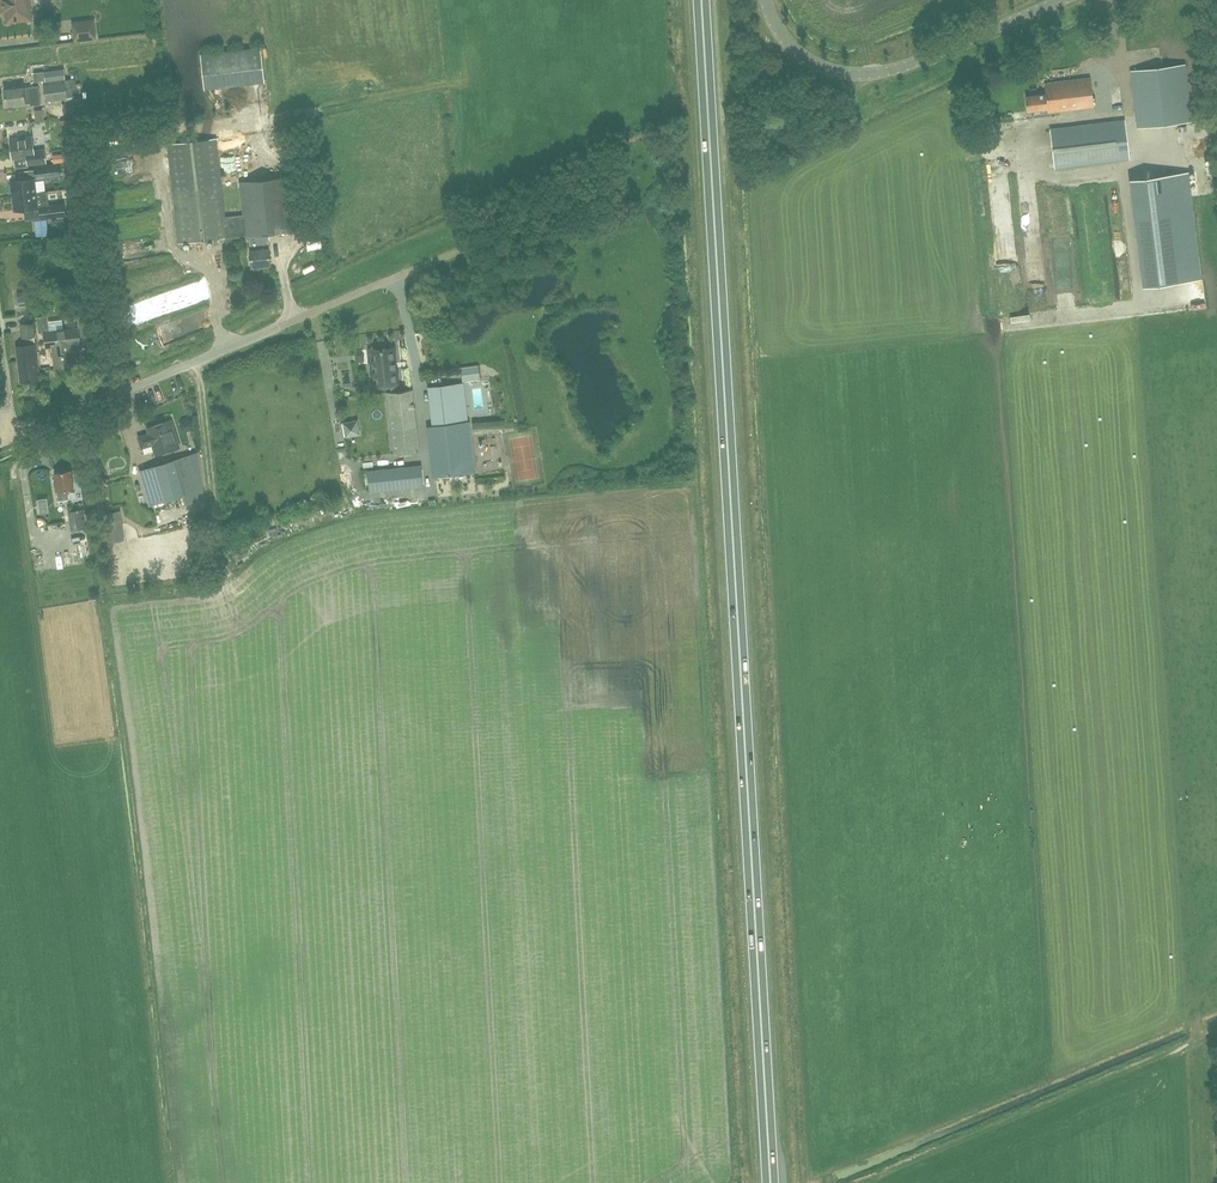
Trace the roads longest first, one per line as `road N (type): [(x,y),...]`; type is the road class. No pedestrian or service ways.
road 1 (trunk): [(771,1182),(701,0)]
road 2 (residential): [(10,437),(471,245)]
road 3 (unclassified): [(1062,0),(912,64),(856,74),(797,51),(773,0)]

